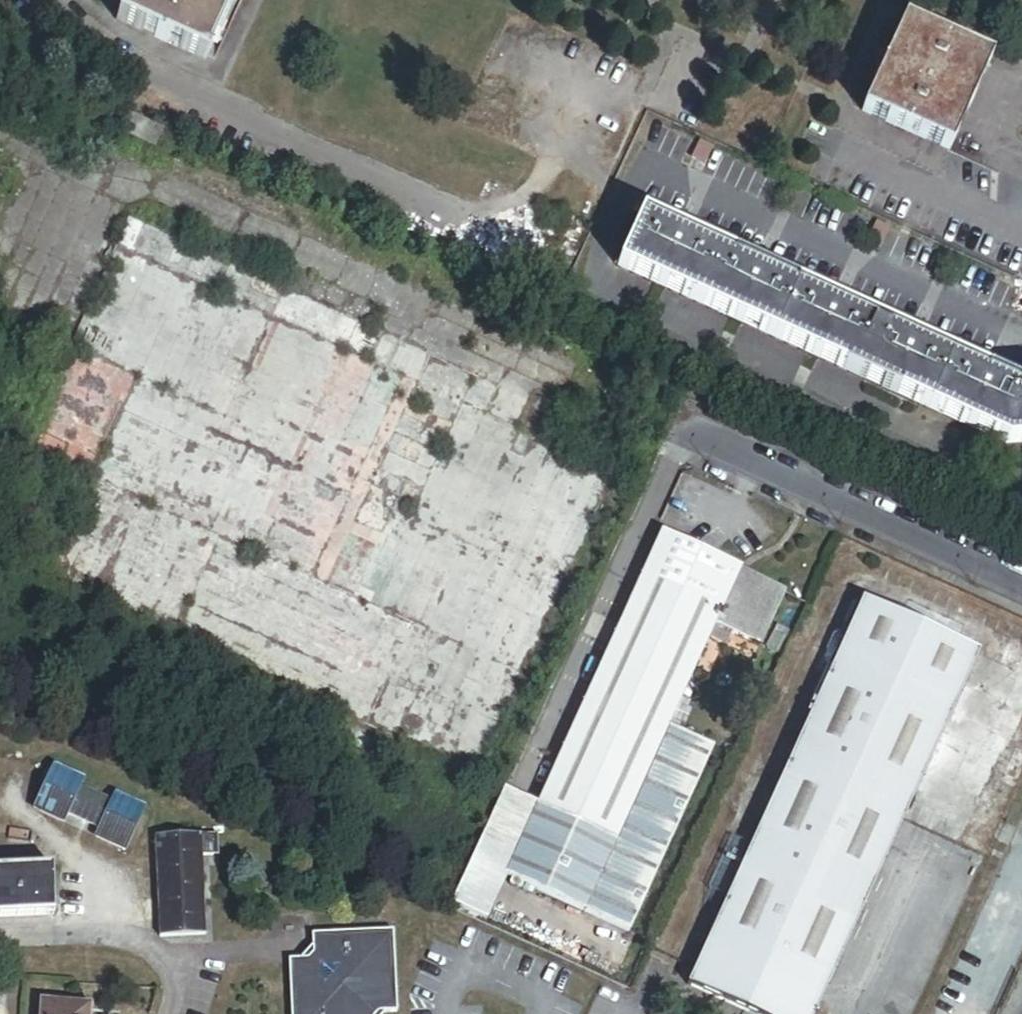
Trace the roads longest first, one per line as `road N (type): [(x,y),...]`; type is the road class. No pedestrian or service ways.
road 1 (unclassified): [(1021,587),(666,427)]

